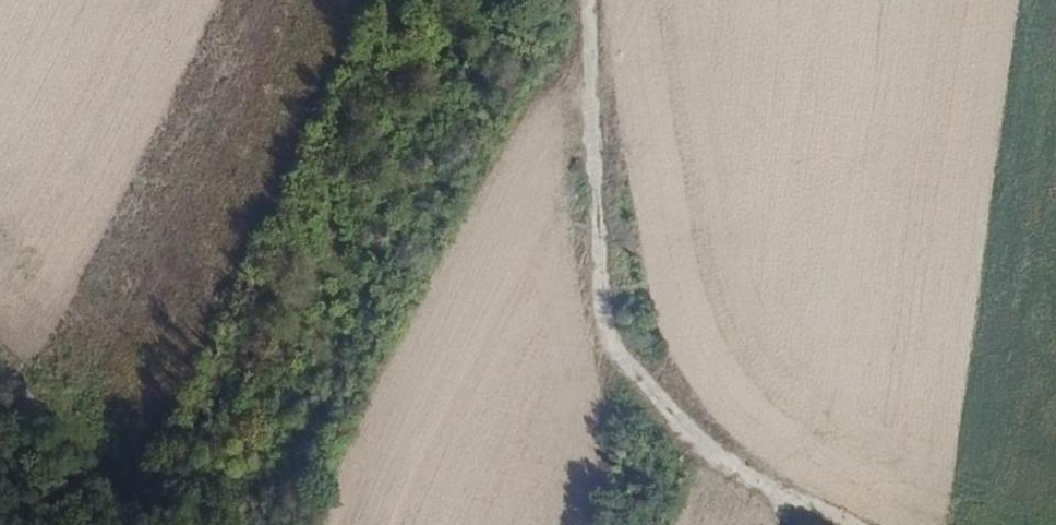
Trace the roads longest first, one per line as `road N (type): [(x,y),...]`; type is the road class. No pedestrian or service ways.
road 1 (track): [(586,0),(602,314),(642,383),(722,464),(862,524)]
road 2 (unclassified): [(147,524),(0,355)]

